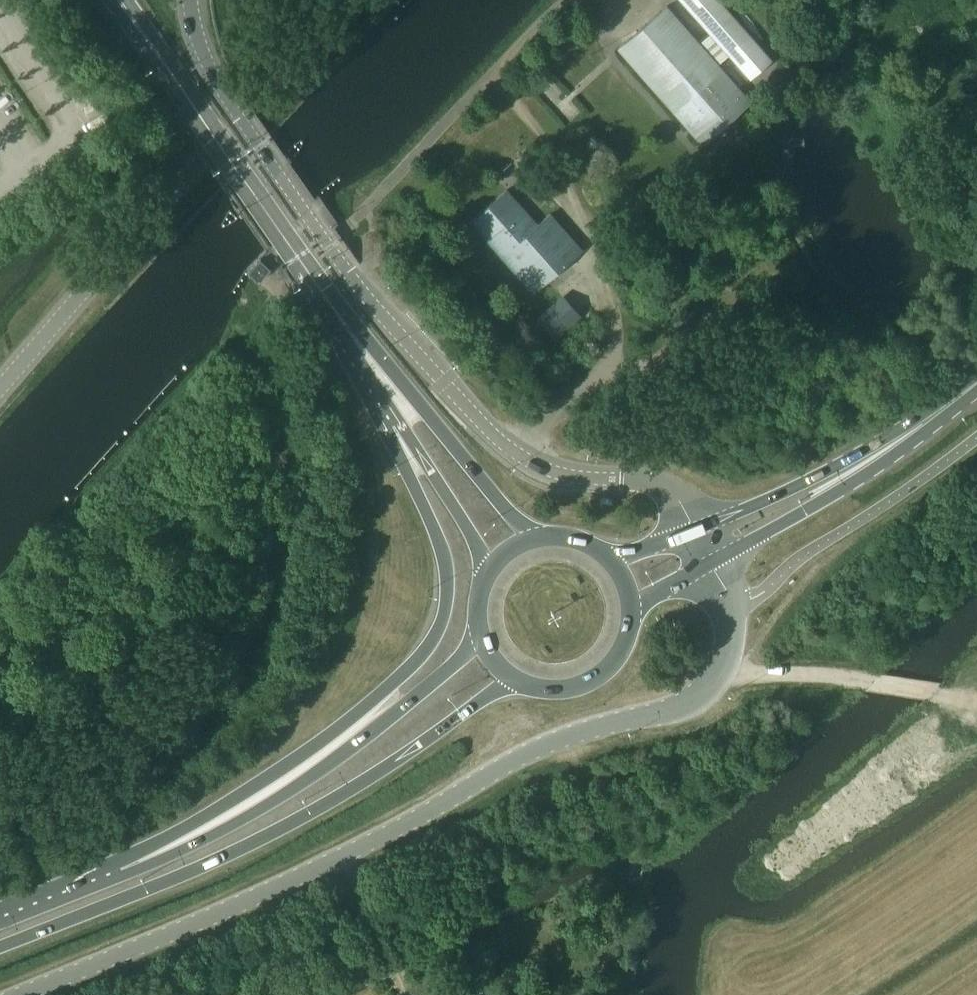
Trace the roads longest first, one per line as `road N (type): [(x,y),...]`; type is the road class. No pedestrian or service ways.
road 1 (unclassified): [(16,994),(346,853),(541,745),(694,701),(720,677),(734,633),(736,607),(711,564)]
road 2 (tertiary): [(695,528),(669,487),(559,473),(534,464),(488,425),(306,208),(202,51),(192,0)]
road 3 (primary): [(392,413),(395,443),(446,562),(446,607),(435,637),(407,671),(279,772),(104,883)]
road 4 (primary): [(0,947),(211,862),(320,808),(514,678)]
road 5 (tertiary): [(0,391),(365,0)]
road 6 (primary): [(482,640),(294,788),(104,883)]
road 7 (primary): [(349,328),(120,0)]
road 8 (unclassified): [(347,226),(569,0)]
road 9 (primary): [(532,538),(349,328)]
road 10 (secondary): [(711,564),(896,454),(930,418)]
road 11 (secondary): [(930,418),(695,528)]
road 12 (track): [(725,668),(935,692)]
road 13 (primary): [(392,413),(491,568)]
road 14 (primary): [(514,678),(560,690),(594,679),(620,655),(633,609)]
road 15 (track): [(402,994),(346,853)]

